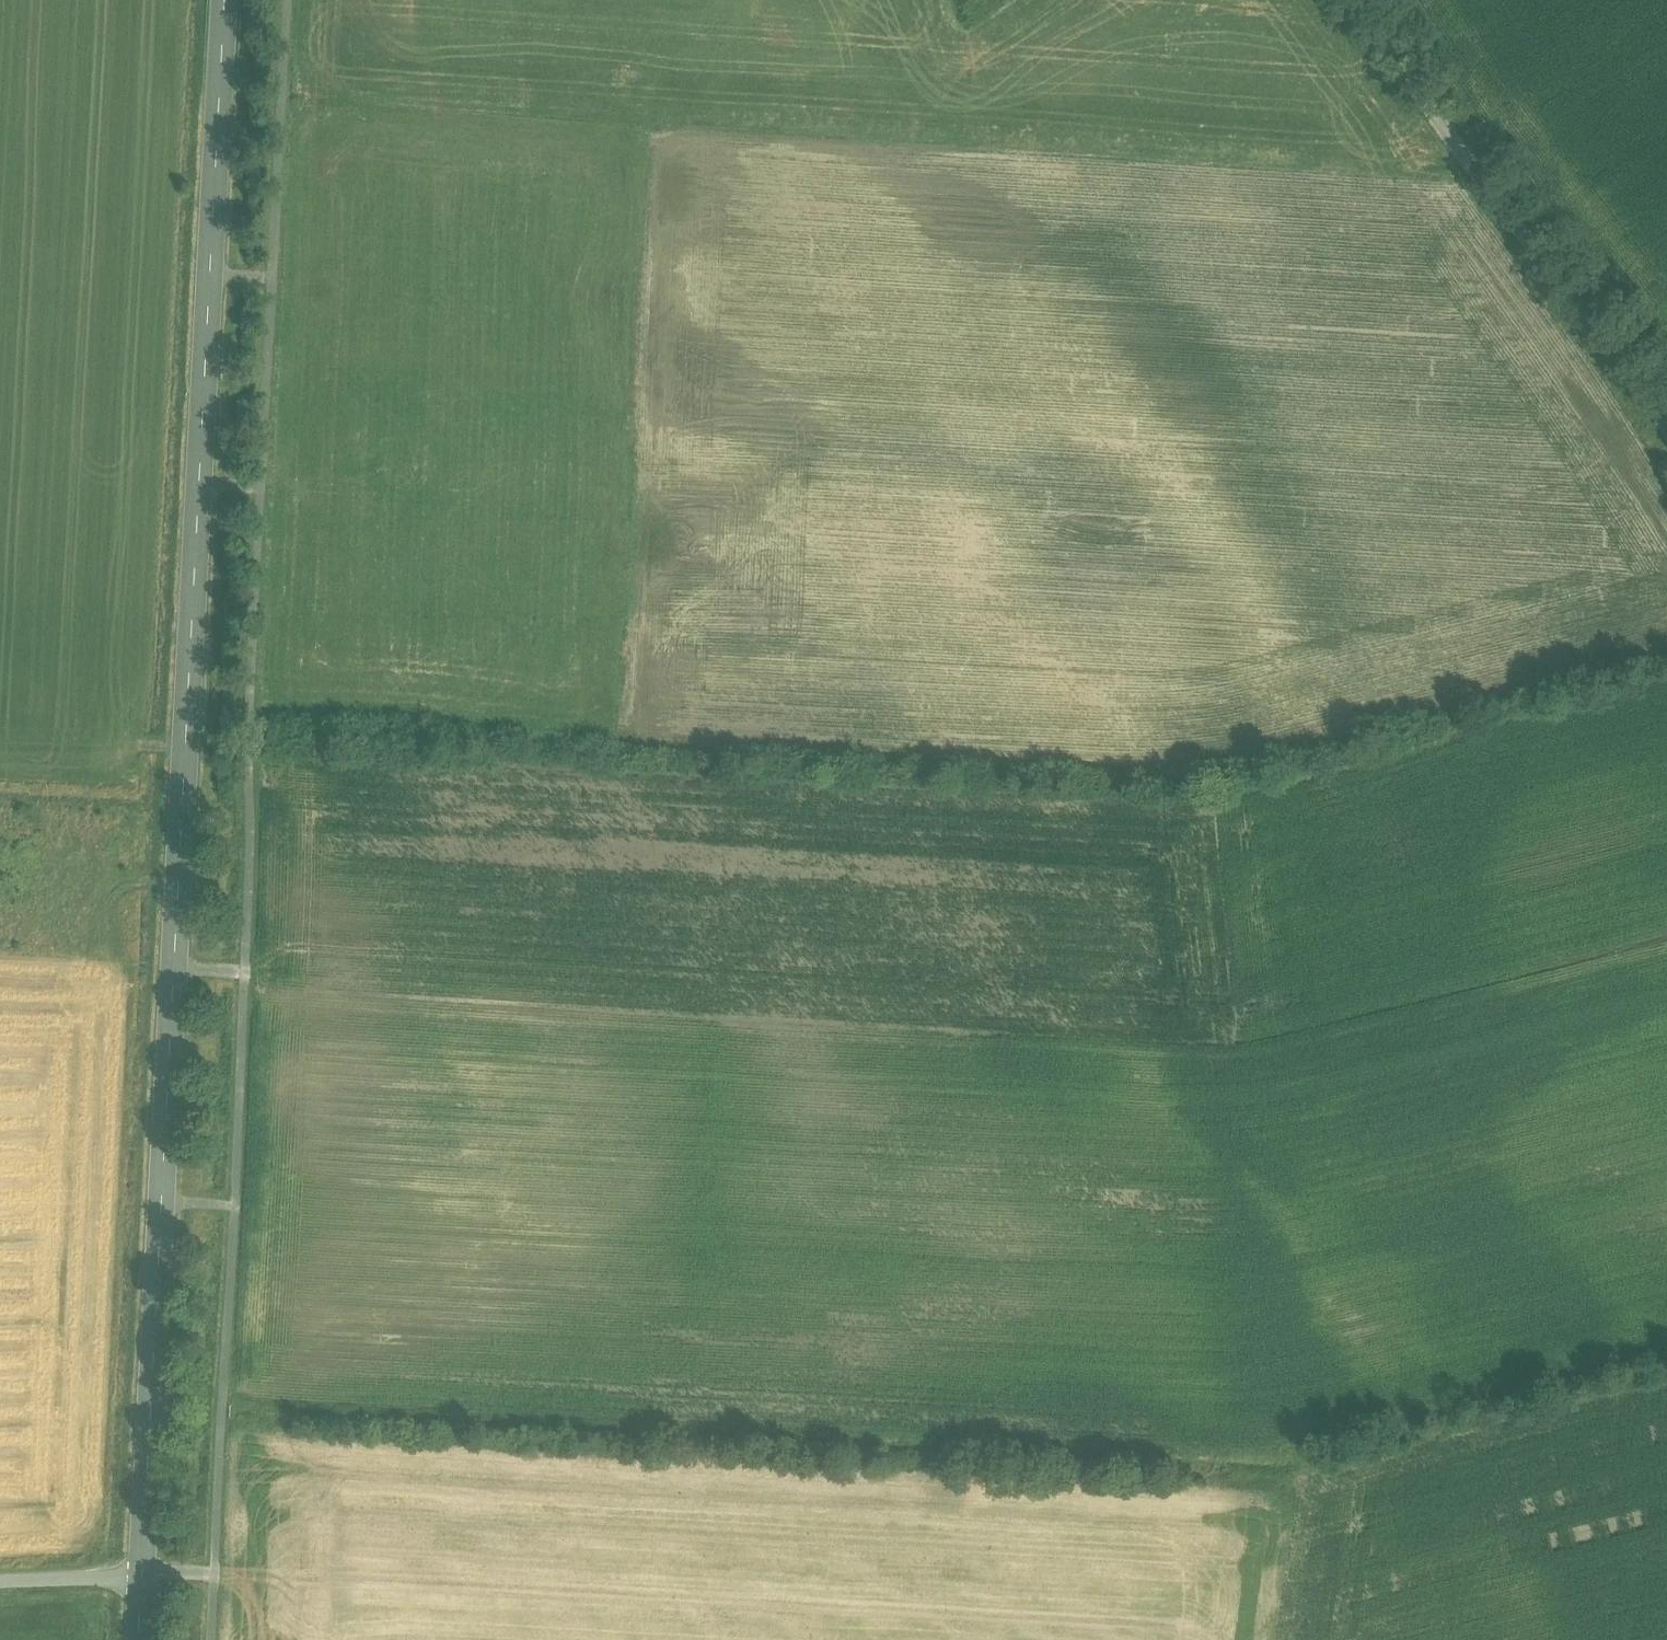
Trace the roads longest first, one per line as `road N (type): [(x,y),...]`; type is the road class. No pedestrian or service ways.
road 1 (tertiary): [(224,0),(138,1577)]
road 2 (unclassified): [(1354,0),(1666,432)]
road 3 (unclassified): [(0,1583),(138,1577)]

